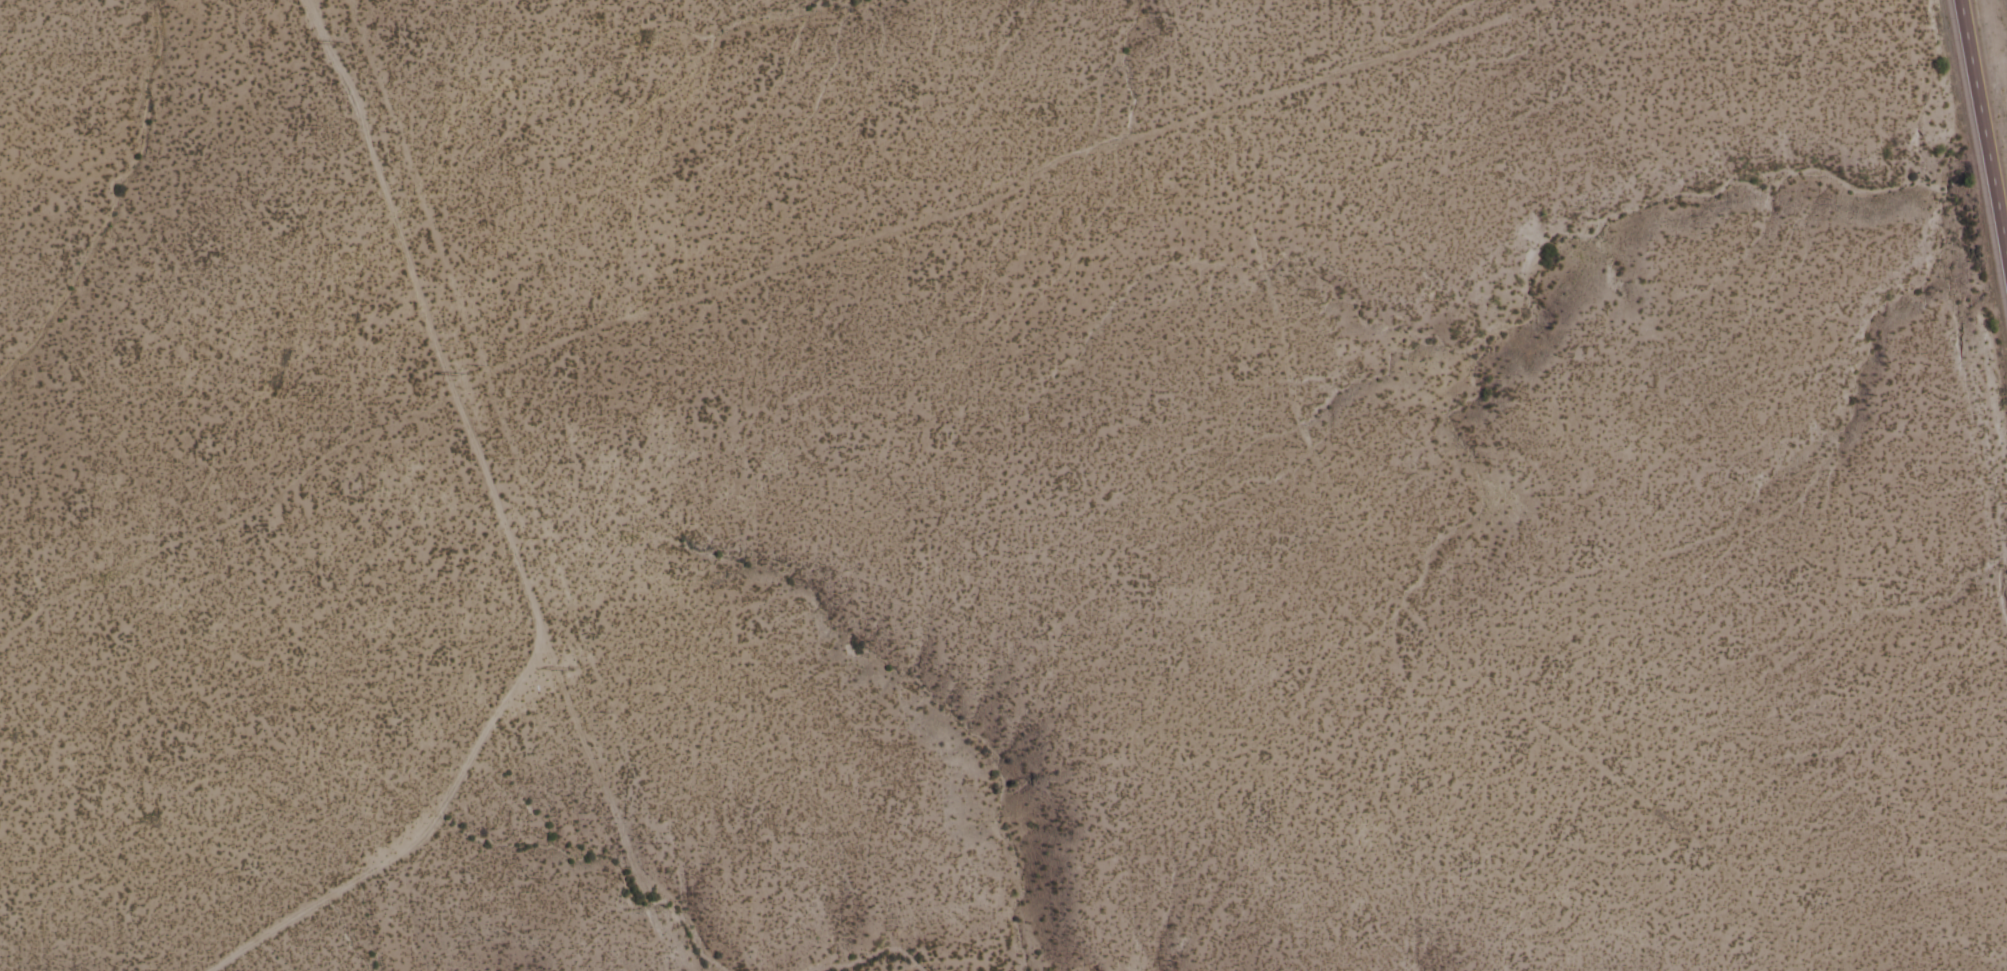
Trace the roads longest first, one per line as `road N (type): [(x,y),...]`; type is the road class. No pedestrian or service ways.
road 1 (motorway): [(1957,0),(2006,281)]

